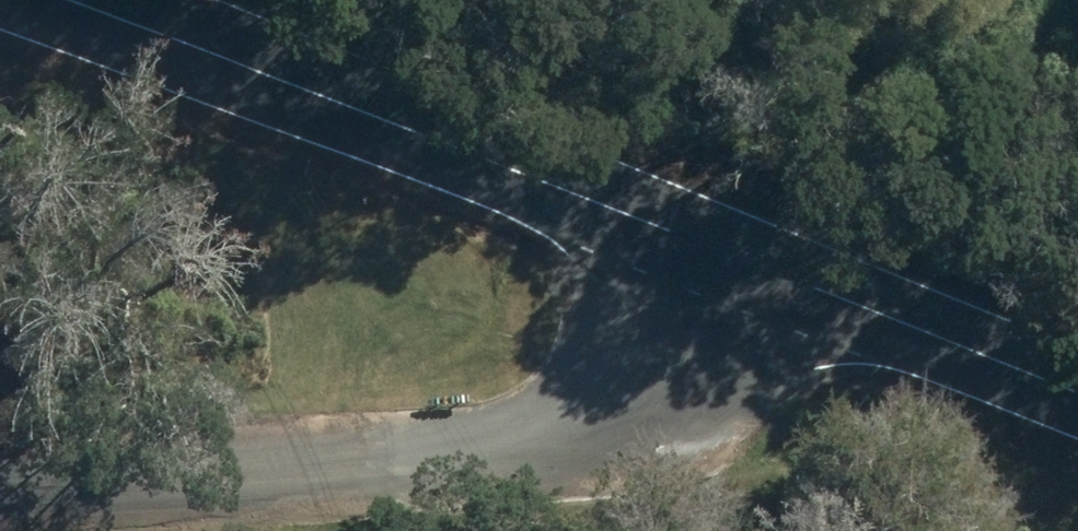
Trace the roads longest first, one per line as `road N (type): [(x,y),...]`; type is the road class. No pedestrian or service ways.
road 1 (unclassified): [(0,492),(464,468),(755,257)]
road 2 (tertiary): [(69,0),(755,257)]
road 3 (tertiary): [(755,257),(1077,390)]

